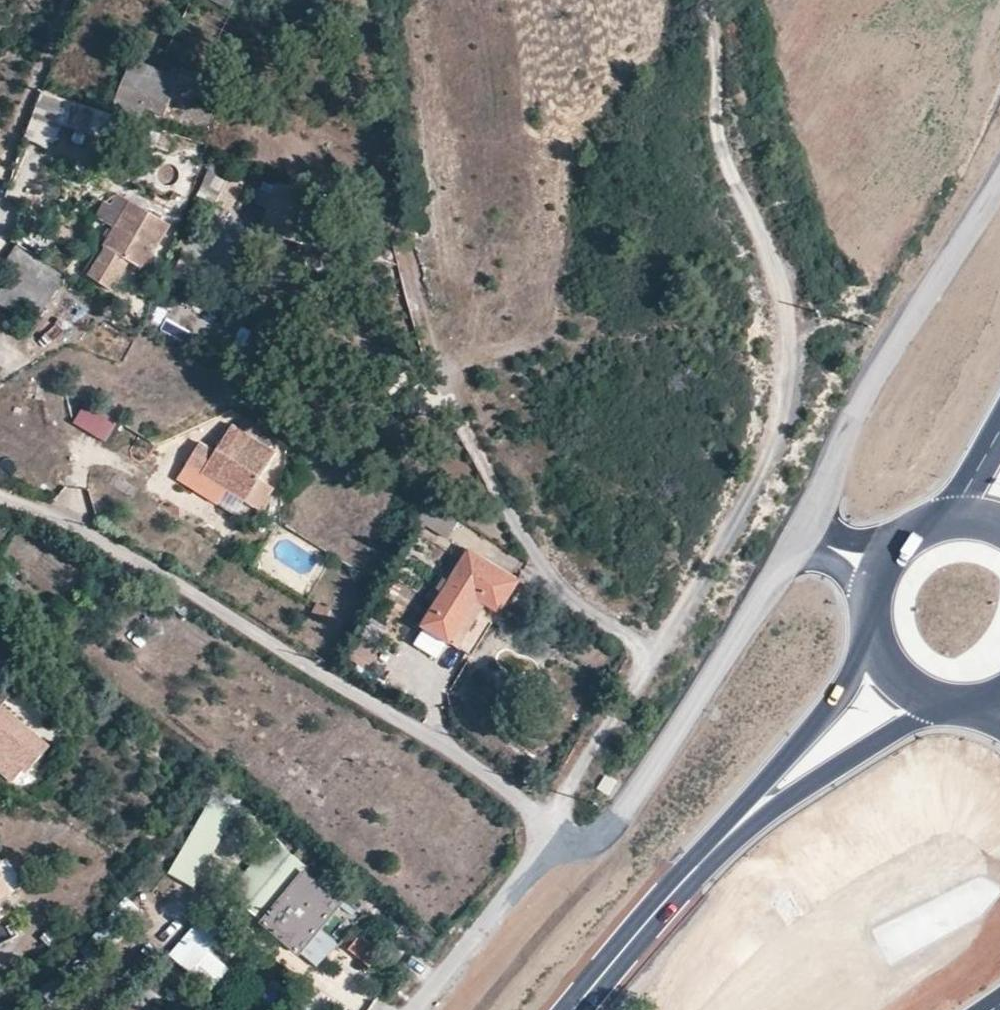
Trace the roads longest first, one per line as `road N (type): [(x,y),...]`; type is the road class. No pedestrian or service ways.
road 1 (unclassified): [(554,824),(705,586),(783,422),(791,357),(784,287),(725,155),(710,0)]
road 2 (residential): [(554,824),(78,514),(0,493)]
road 3 (unclassified): [(547,835),(575,844),(597,837),(632,798),(799,532)]
road 4 (unclassified): [(799,532),(886,360),(999,182)]
road 5 (primary): [(747,818),(573,1009)]
road 6 (primary): [(870,629),(832,699),(747,818)]
road 7 (primary): [(747,818),(941,704)]
road 8 (unclassified): [(416,1009),(547,835)]

